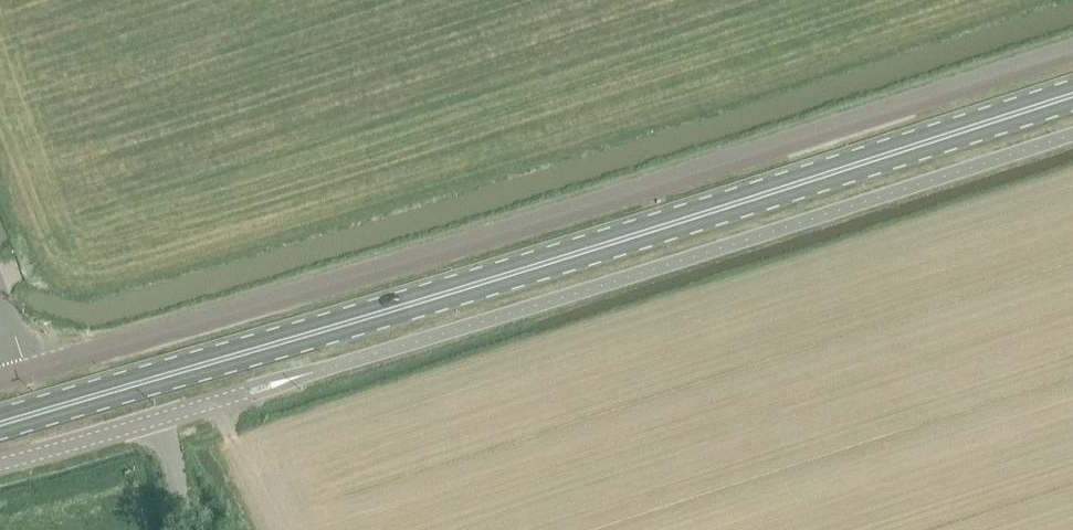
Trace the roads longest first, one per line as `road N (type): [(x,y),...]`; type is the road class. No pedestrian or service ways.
road 1 (primary): [(0,427),(1072,96)]
road 2 (unclassified): [(1072,52),(749,160),(29,372)]
road 3 (unclassified): [(0,467),(307,376)]

